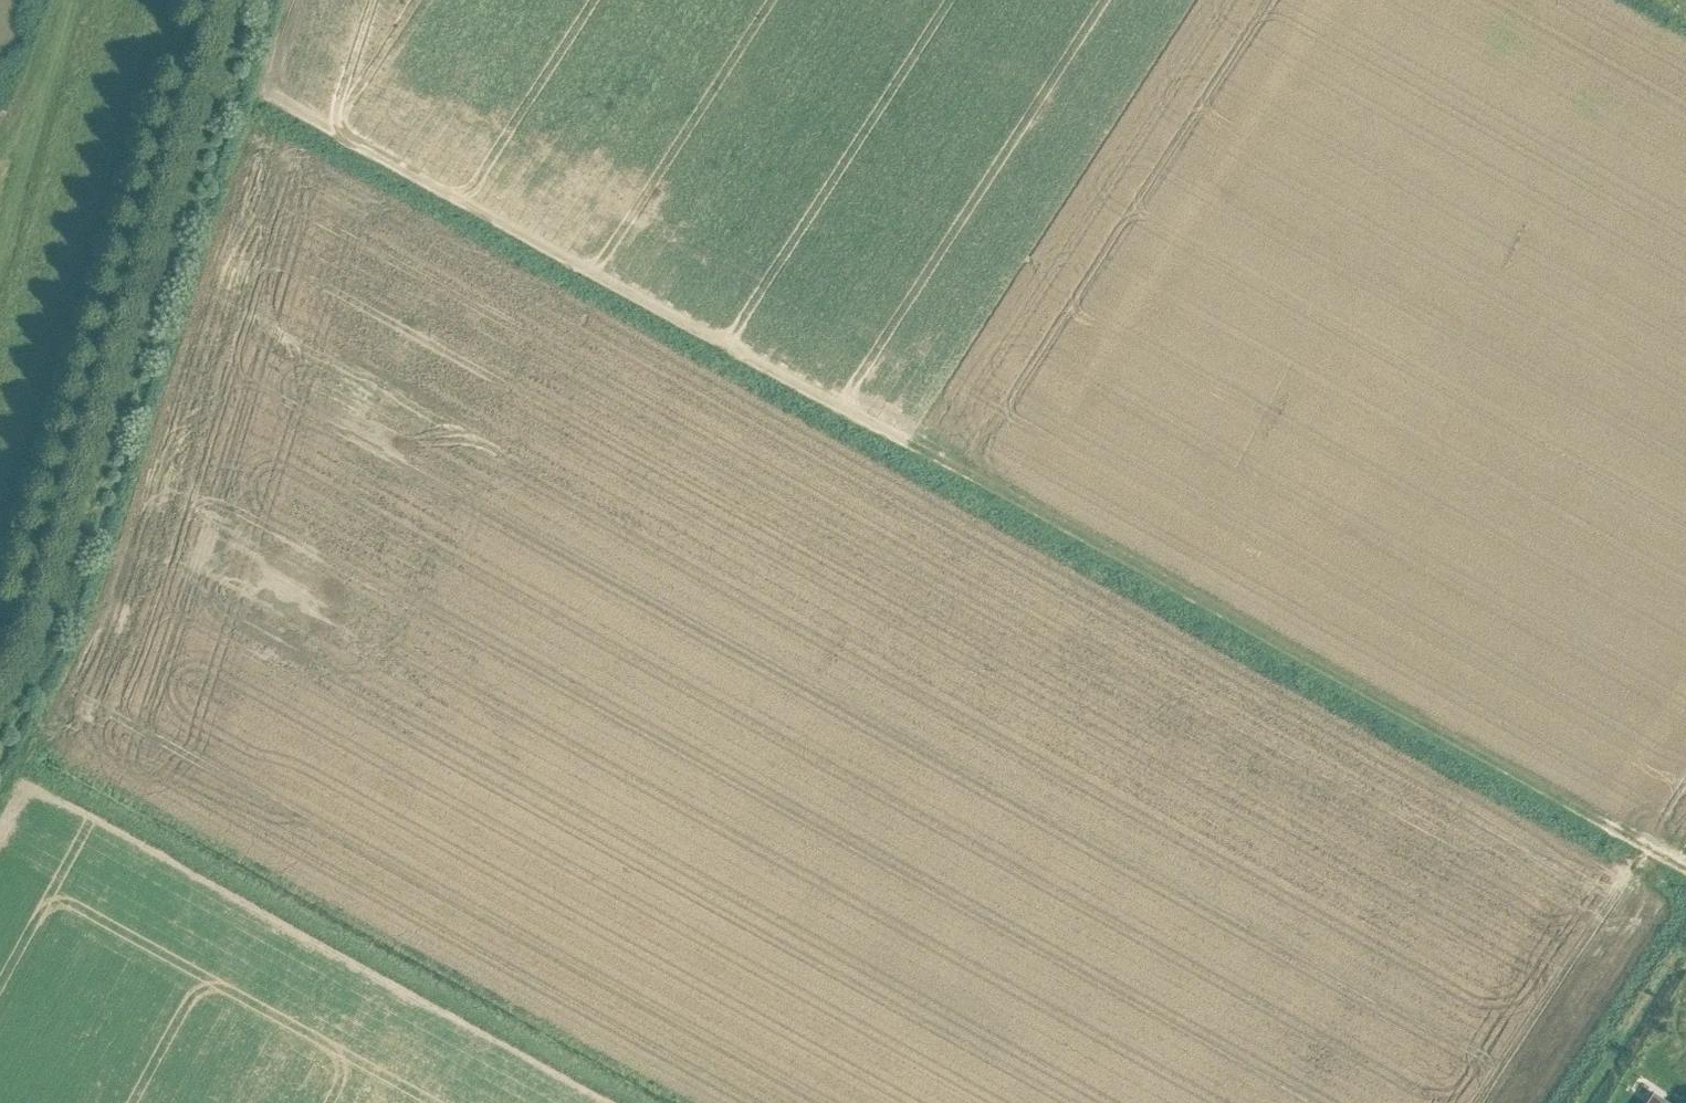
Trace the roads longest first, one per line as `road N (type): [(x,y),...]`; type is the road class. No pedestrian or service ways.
road 1 (unclassified): [(0,662),(62,469)]

